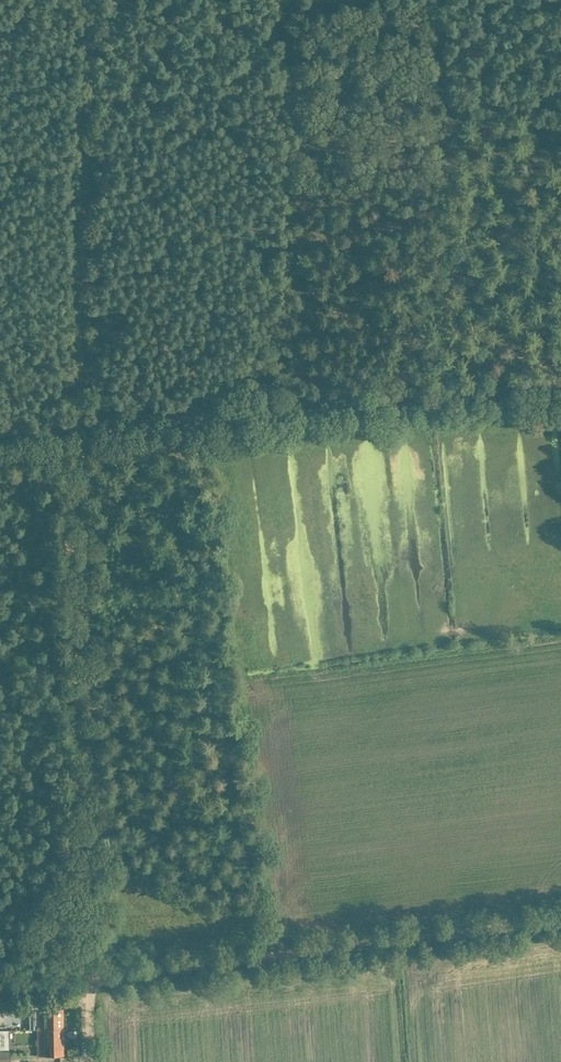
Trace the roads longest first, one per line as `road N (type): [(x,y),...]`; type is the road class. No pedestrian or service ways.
road 1 (track): [(0,989),(560,920)]
road 2 (track): [(88,977),(81,426)]
road 3 (track): [(81,426),(560,388)]
road 4 (track): [(94,0),(81,426)]

